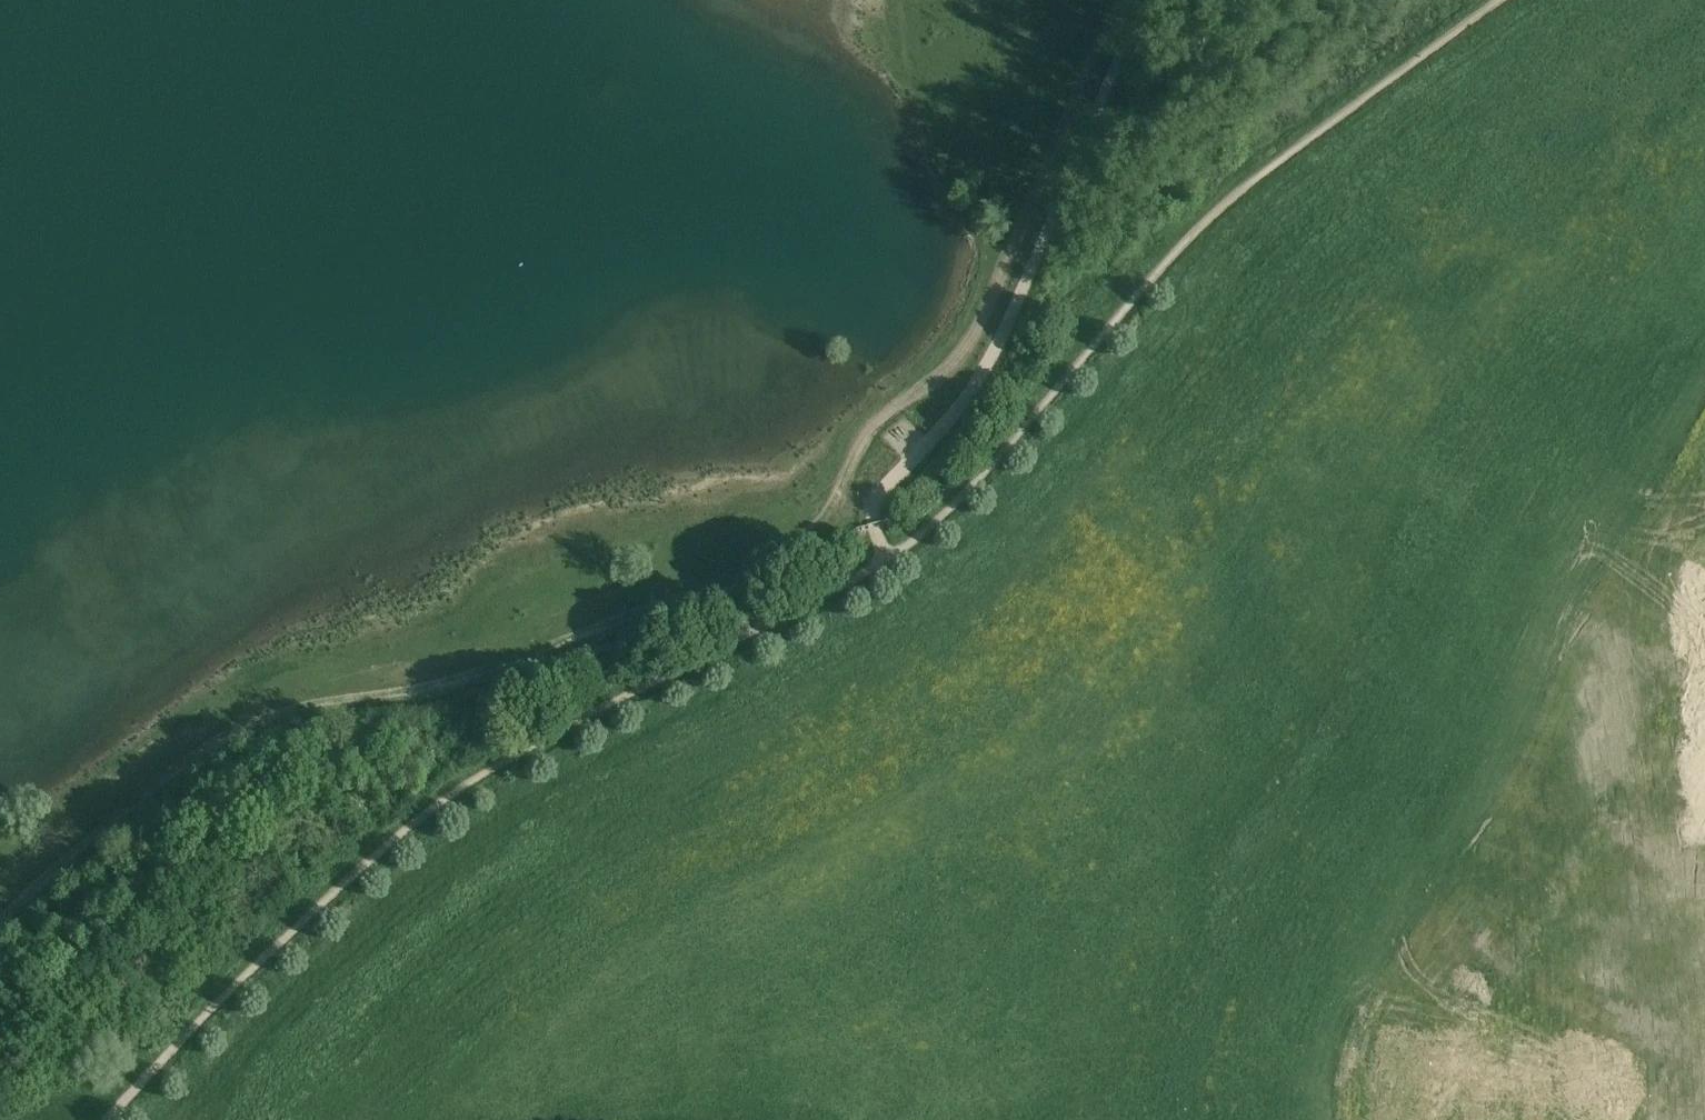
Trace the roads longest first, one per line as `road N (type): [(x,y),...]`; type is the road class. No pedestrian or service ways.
road 1 (track): [(1495,0),(1199,229),(964,495),(915,538),(884,562),(541,741),(427,812),(191,1029),(107,1119)]
road 2 (track): [(1126,0),(1102,37),(1013,246)]

